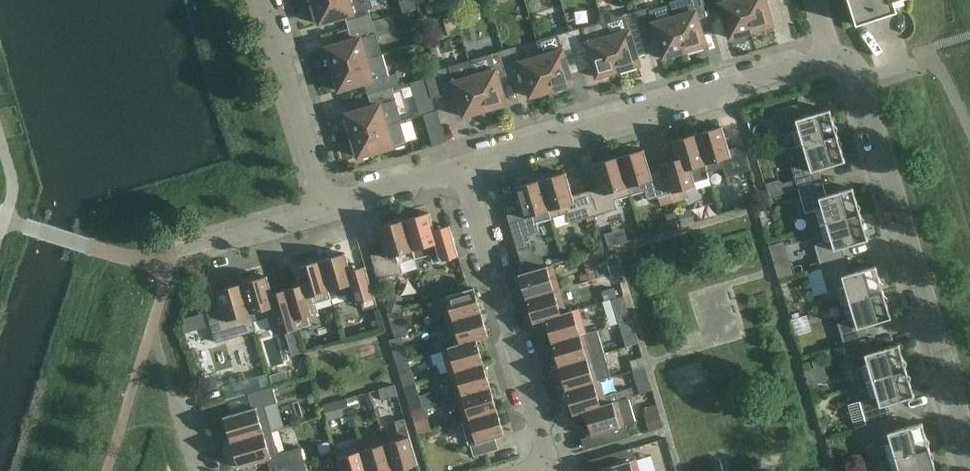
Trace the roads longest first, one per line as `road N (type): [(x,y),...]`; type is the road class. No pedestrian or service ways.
road 1 (residential): [(969,455),(864,87),(849,63),(824,59)]
road 2 (residential): [(824,59),(461,169)]
road 3 (residential): [(548,465),(461,169)]
road 4 (residential): [(263,0),(325,210)]
road 5 (residential): [(325,210),(186,252)]
road 6 (residential): [(461,169),(325,210)]

